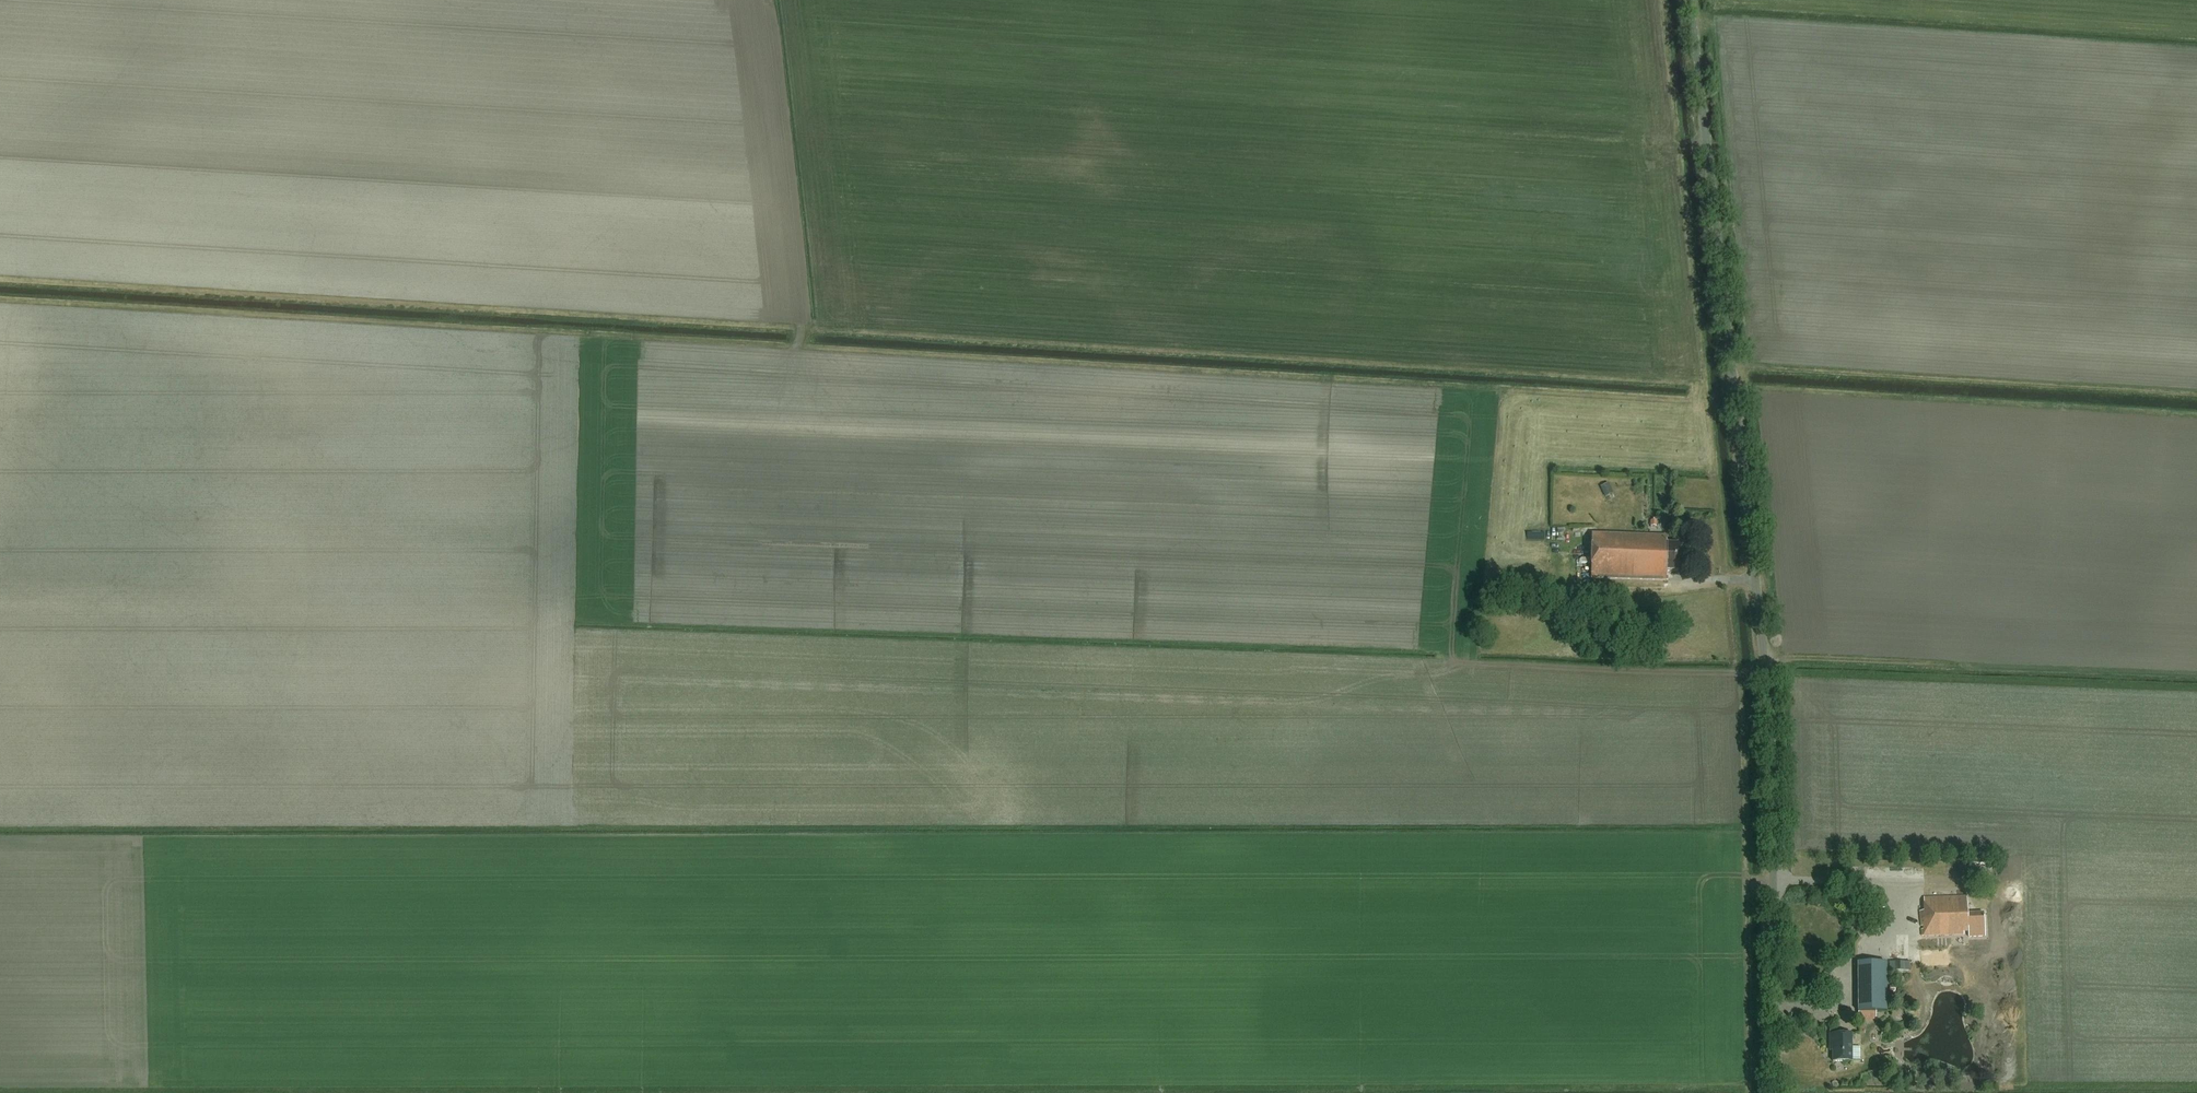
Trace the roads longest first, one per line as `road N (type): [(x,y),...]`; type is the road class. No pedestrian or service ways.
road 1 (unclassified): [(1775,1092),(1770,718),(1690,0)]

